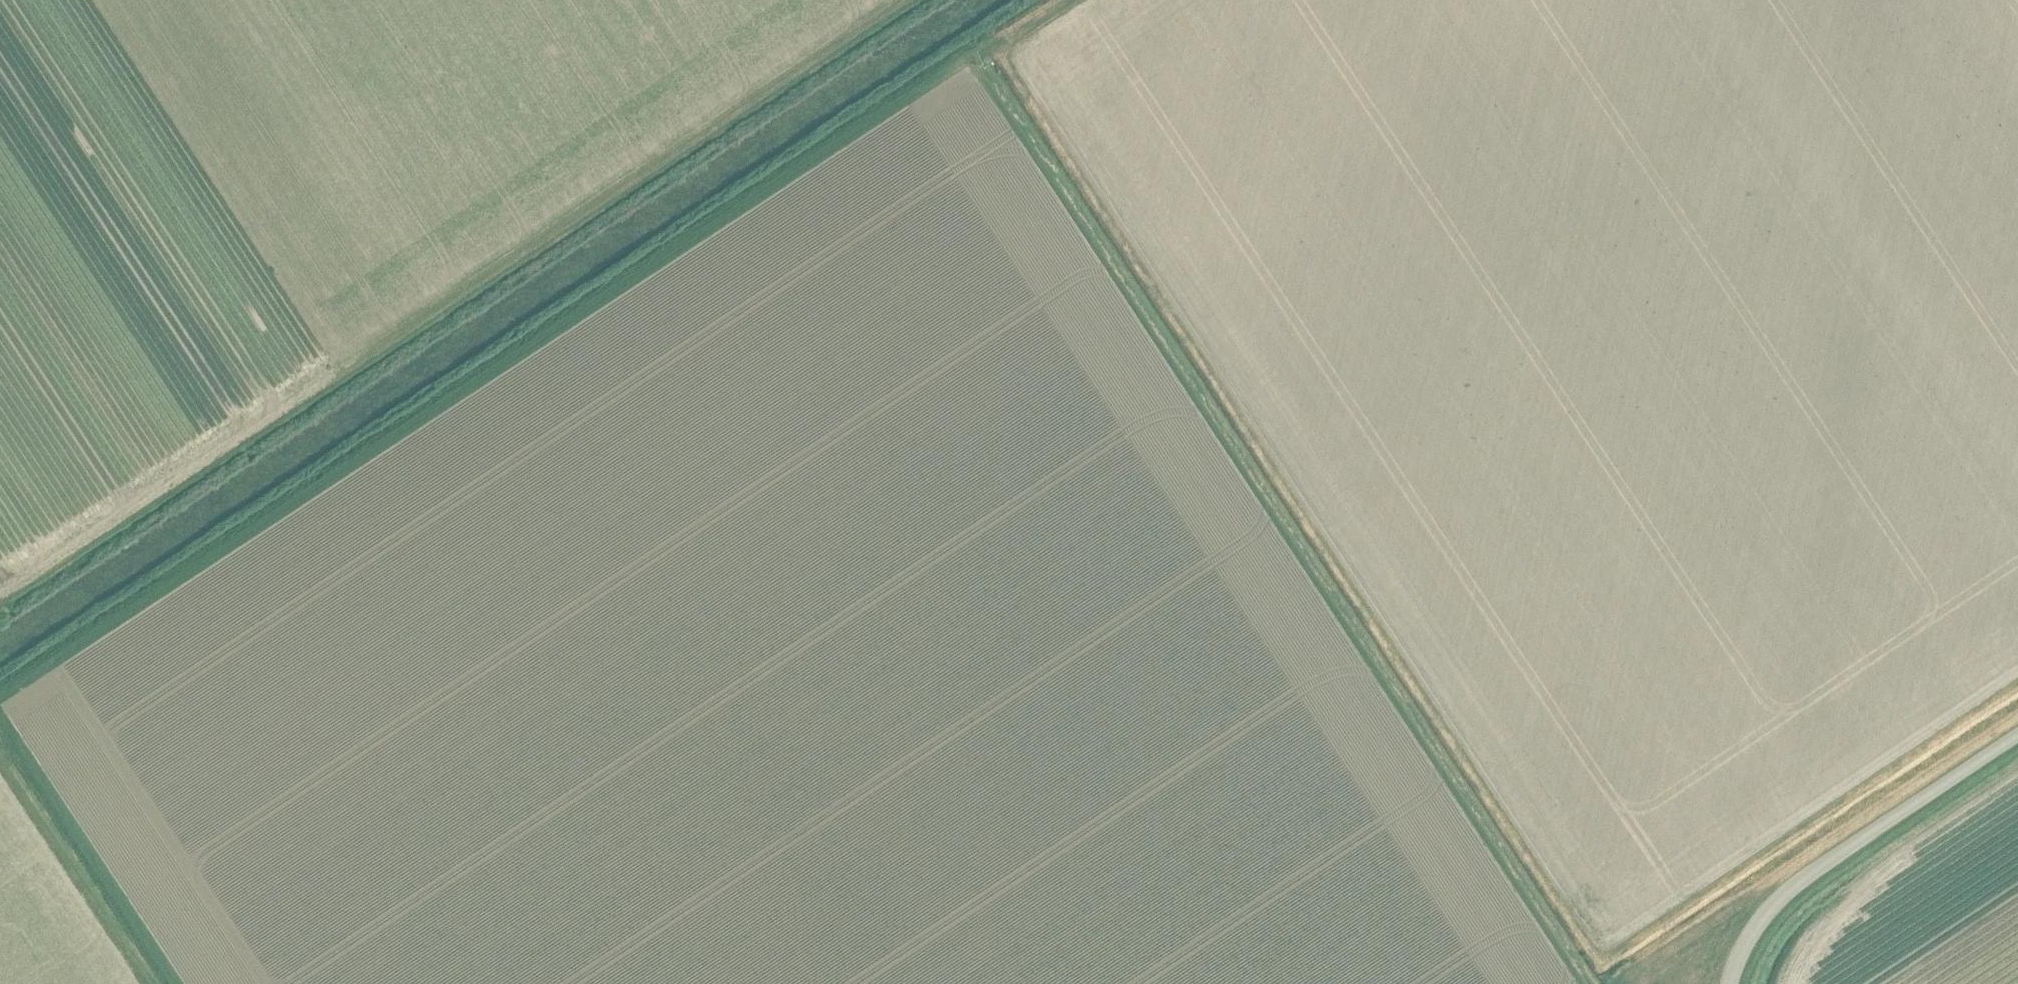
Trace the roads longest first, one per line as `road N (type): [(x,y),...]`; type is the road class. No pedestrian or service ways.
road 1 (unclassified): [(1726,983),(1739,947),(1766,911),(2017,742)]

